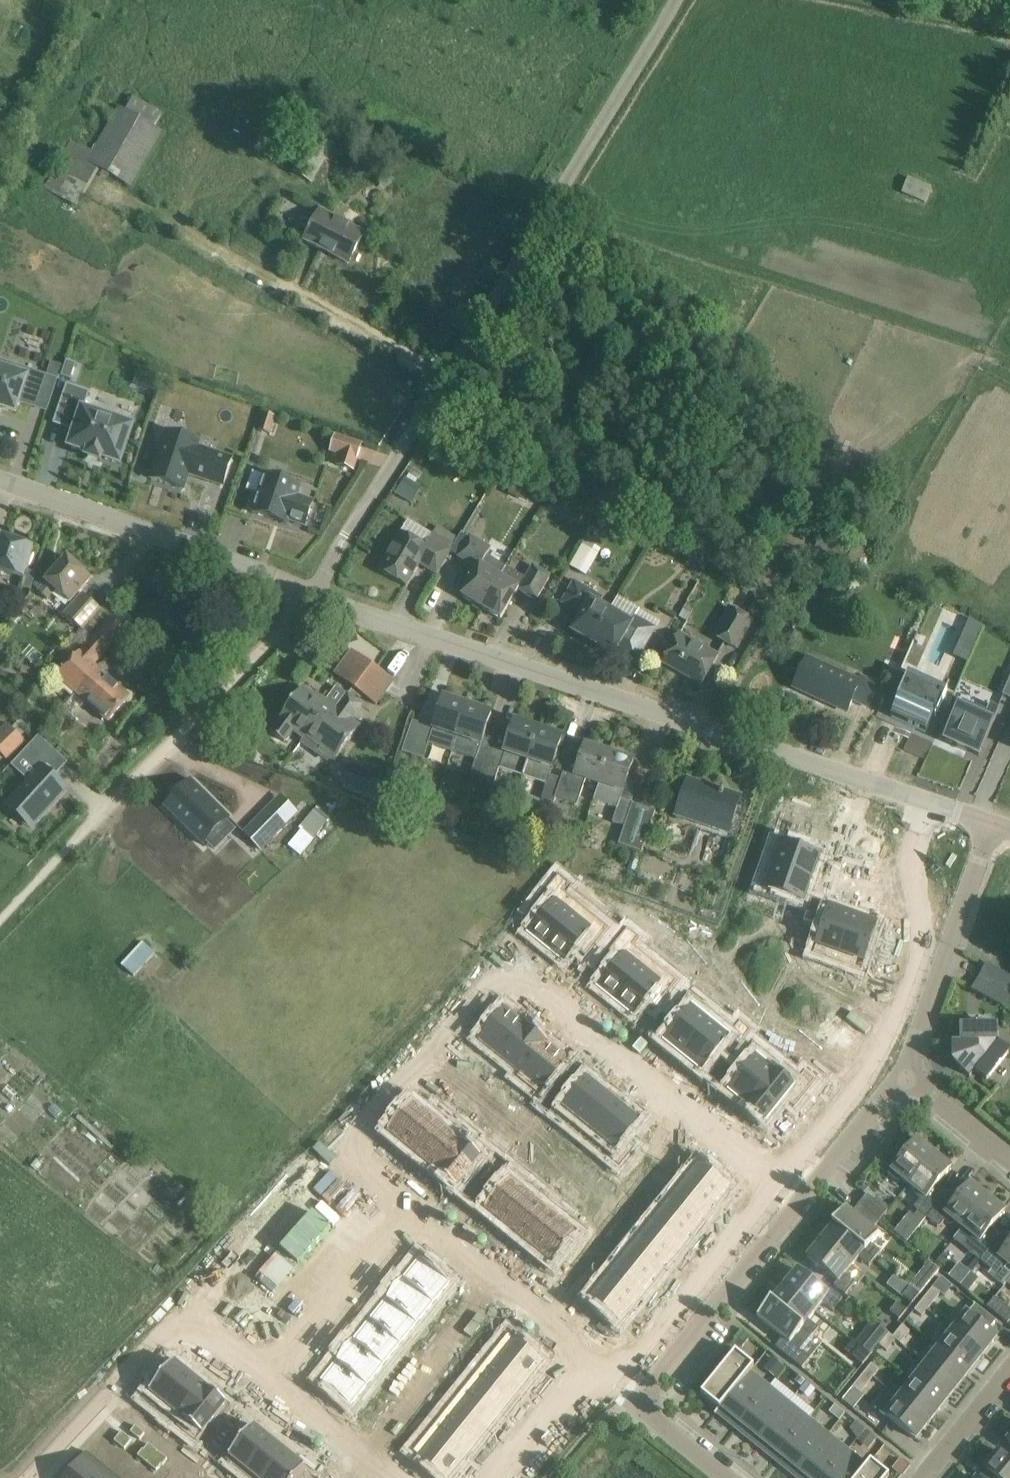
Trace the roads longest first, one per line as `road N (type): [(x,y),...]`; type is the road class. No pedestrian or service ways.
road 1 (residential): [(805,1204),(510,966),(336,1153),(406,1213)]
road 2 (unclassified): [(677,0),(309,594)]
road 3 (residential): [(860,778),(309,594)]
road 4 (track): [(0,905),(309,594)]
road 5 (residential): [(309,594),(0,480)]
road 6 (residential): [(32,1477),(182,1321),(256,1389)]
road 7 (residential): [(633,1406),(805,1204)]
road 8 (residential): [(860,778),(826,894),(955,939)]
road 9 (residential): [(406,1213),(256,1389)]
road 10 (residential): [(406,1213),(578,1360)]
road 11 (residential): [(805,1204),(908,1083)]
road 12 (residential): [(481,1477),(578,1360)]
road 13 (residential): [(908,1083),(955,939)]
road 14 (residential): [(256,1389),(373,1477)]
road 15 (residential): [(992,827),(860,778)]
road 16 (track): [(1009,26),(876,0)]
road 17 (residential): [(1009,1166),(908,1083)]
road 18 (residential): [(929,1477),(1009,1375)]

